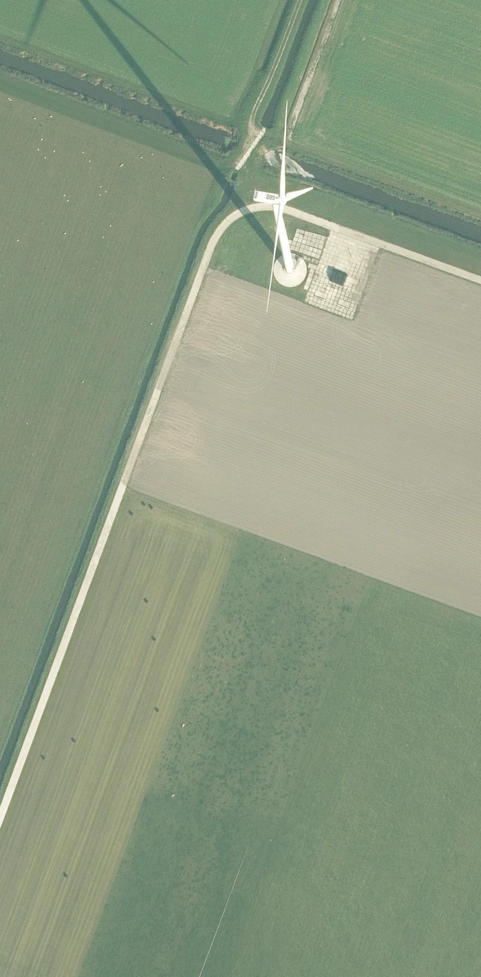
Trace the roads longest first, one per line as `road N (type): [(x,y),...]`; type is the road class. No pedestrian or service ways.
road 1 (track): [(131,450),(209,244),(250,175)]
road 2 (track): [(250,175),(246,153),(218,162),(0,82)]
road 3 (track): [(250,175),(300,190),(340,229),(313,302)]
road 4 (track): [(246,153),(299,0)]
road 5 (track): [(340,229),(480,280)]

